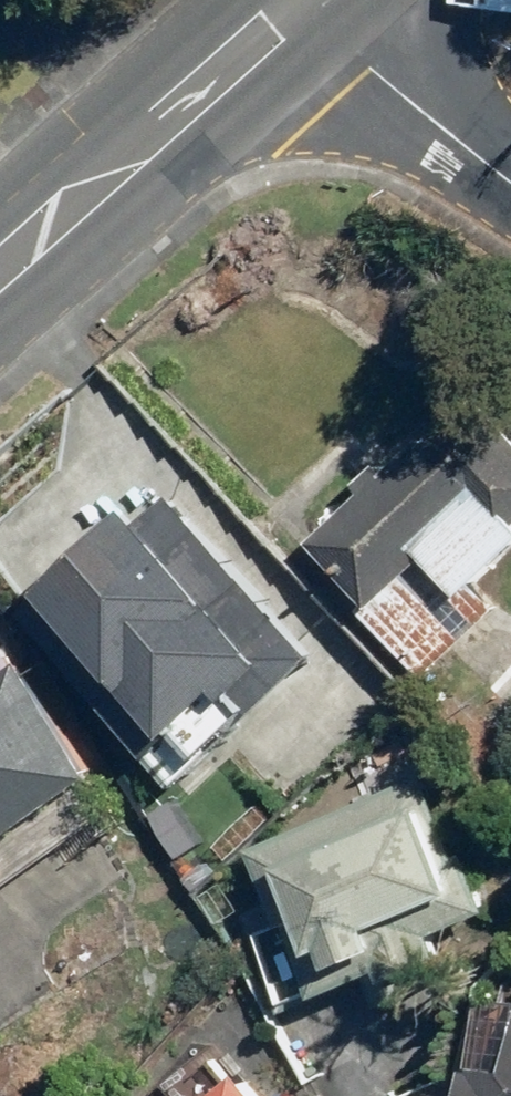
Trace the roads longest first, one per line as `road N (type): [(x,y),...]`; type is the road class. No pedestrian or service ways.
road 1 (primary): [(294,0),(0,260)]
road 2 (residential): [(302,0),(510,175)]

